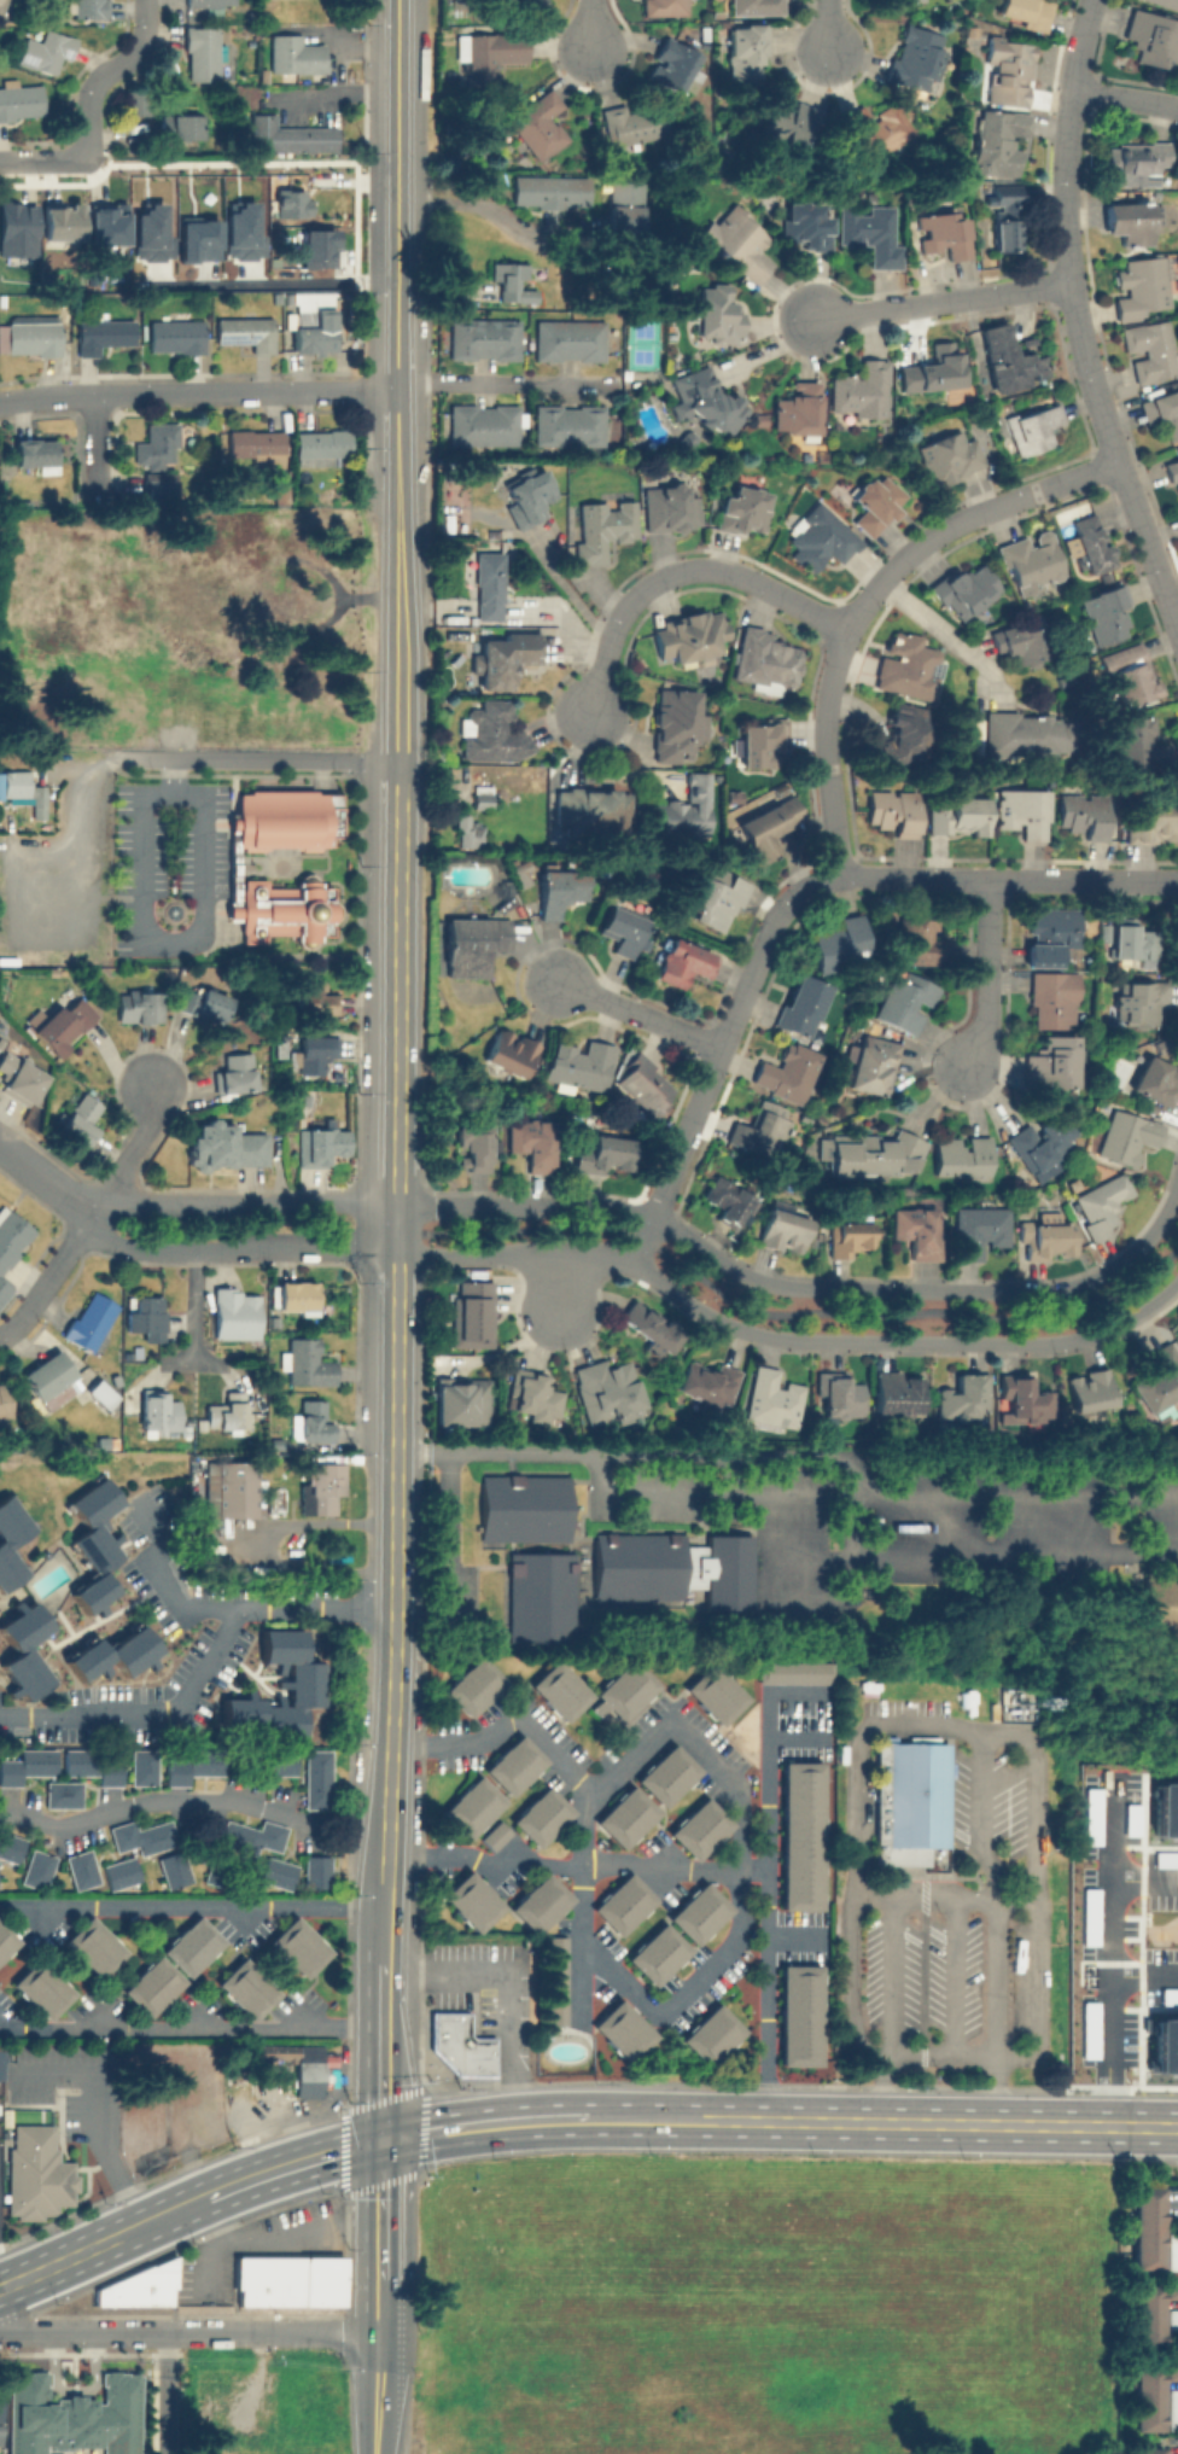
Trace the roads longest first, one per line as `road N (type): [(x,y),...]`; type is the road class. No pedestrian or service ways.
road 1 (residential): [(1177,1169),(1162,1214),(1135,1252),(1087,1277),(1039,1289),(794,1287),(763,1282),(652,1218),(608,1206),(401,1203)]
road 2 (residential): [(400,1253),(611,1258),(723,1323),(791,1339),(1045,1342),(1133,1317),(1177,1281)]
road 3 (residential): [(1177,881),(835,874),(801,887),(774,911),(632,1265)]
road 4 (residential): [(1091,0),(1065,144),(1068,284),(1113,459),(1177,631)]
road 5 (residential): [(1113,459),(945,526),(865,599),(829,675),(821,727),(835,874)]
road 6 (secondary): [(585,2118),(1108,2127)]
road 7 (residential): [(395,389),(97,394),(0,403)]
road 8 (tertiary): [(402,762),(395,389)]
road 9 (residential): [(846,633),(747,576),(718,571),(669,581),(647,593),(614,635),(590,713)]
road 10 (tertiary): [(401,1203),(402,851)]
road 11 (residential): [(93,1216),(110,1240),(147,1247),(400,1253)]
road 12 (residential): [(401,1203),(132,1200),(93,1216)]
road 13 (tertiary): [(392,1748),(398,1452)]
road 14 (residential): [(138,759),(402,762)]
road 15 (residential): [(1068,284),(810,320)]
road 16 (tertiary): [(398,1452),(401,1203)]
road 17 (secondary): [(383,2141),(585,2118)]
road 18 (residential): [(181,2332),(381,2333)]
road 19 (residential): [(985,878),(982,1036),(962,1062)]
road 20 (tertiary): [(395,389),(396,200)]
road 21 (residential): [(0,2324),(30,2333),(181,2332)]
road 22 (tertiary): [(383,2141),(385,1964)]
road 23 (residential): [(718,1047),(555,979)]
road 24 (residential): [(146,0),(144,41),(92,93),(89,148)]
road 25 (secondary): [(13,2281),(161,2217)]
road 26 (residential): [(0,1337),(24,1316),(93,1216)]
road 27 (tertiary): [(396,152),(396,0)]
road 28 (residential): [(93,1216),(147,1127),(147,1085)]
road 29 (secondary): [(381,2279),(383,2141)]
road 30 (secondary): [(256,2179),(383,2141)]
road 31 (secondary): [(375,2453),(381,2333)]

